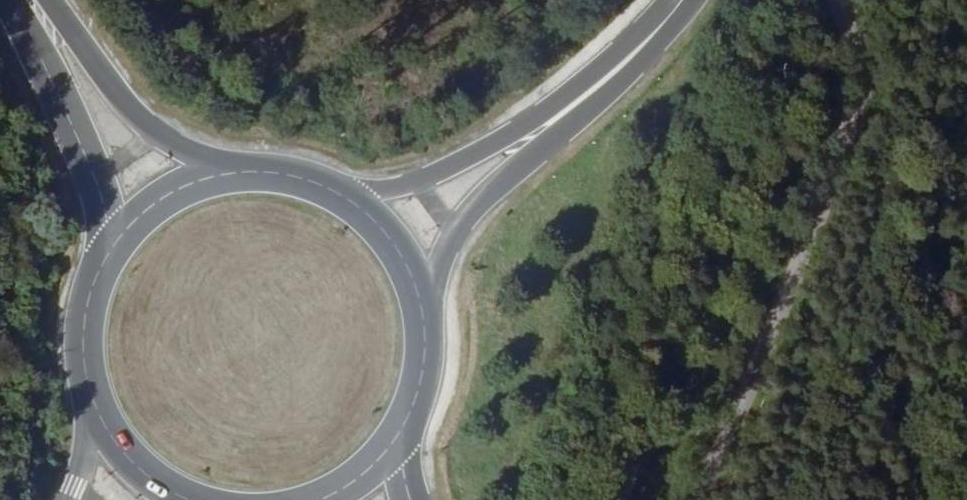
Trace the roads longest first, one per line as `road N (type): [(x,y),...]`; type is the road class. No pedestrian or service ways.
road 1 (primary): [(10,0),(95,177),(102,254)]
road 2 (primary): [(215,175),(124,103),(41,0)]
road 3 (secondary): [(561,117),(418,183),(342,200)]
road 4 (secondary): [(414,299),(458,232),(561,117)]
road 5 (primary): [(102,254),(76,336),(94,420)]
road 6 (secondary): [(681,0),(659,31),(561,117)]
road 7 (primary): [(390,440),(412,396),(420,347),(414,299)]
road 8 (primary): [(215,175),(170,191),(132,217),(102,254)]
road 9 (primary): [(342,200),(302,181),(215,175)]
road 10 (primary): [(414,299),(398,260),(342,200)]

